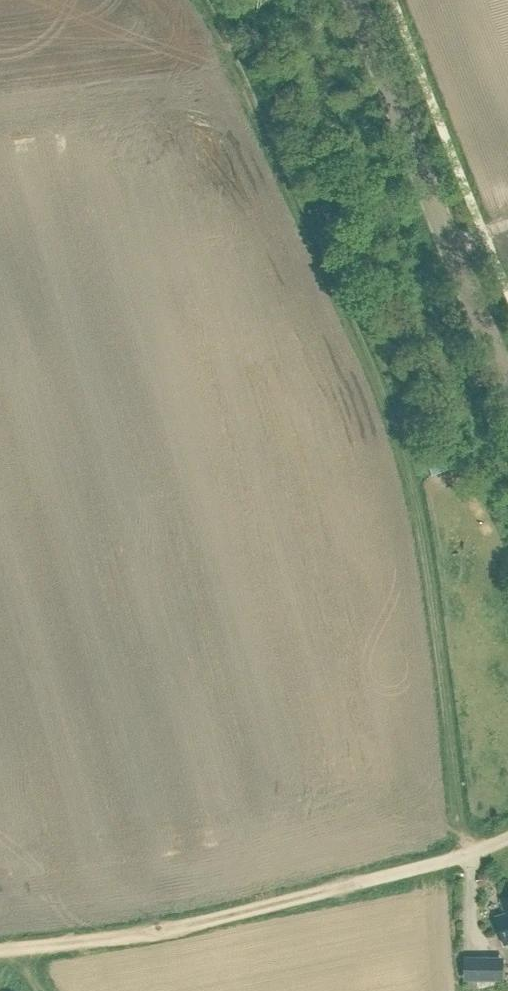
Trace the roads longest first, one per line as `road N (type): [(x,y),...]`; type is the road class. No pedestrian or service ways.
road 1 (track): [(200,0),(293,184),(402,448),(464,856)]
road 2 (track): [(9,950),(126,935),(464,856)]
road 3 (tertiary): [(507,386),(355,0)]

